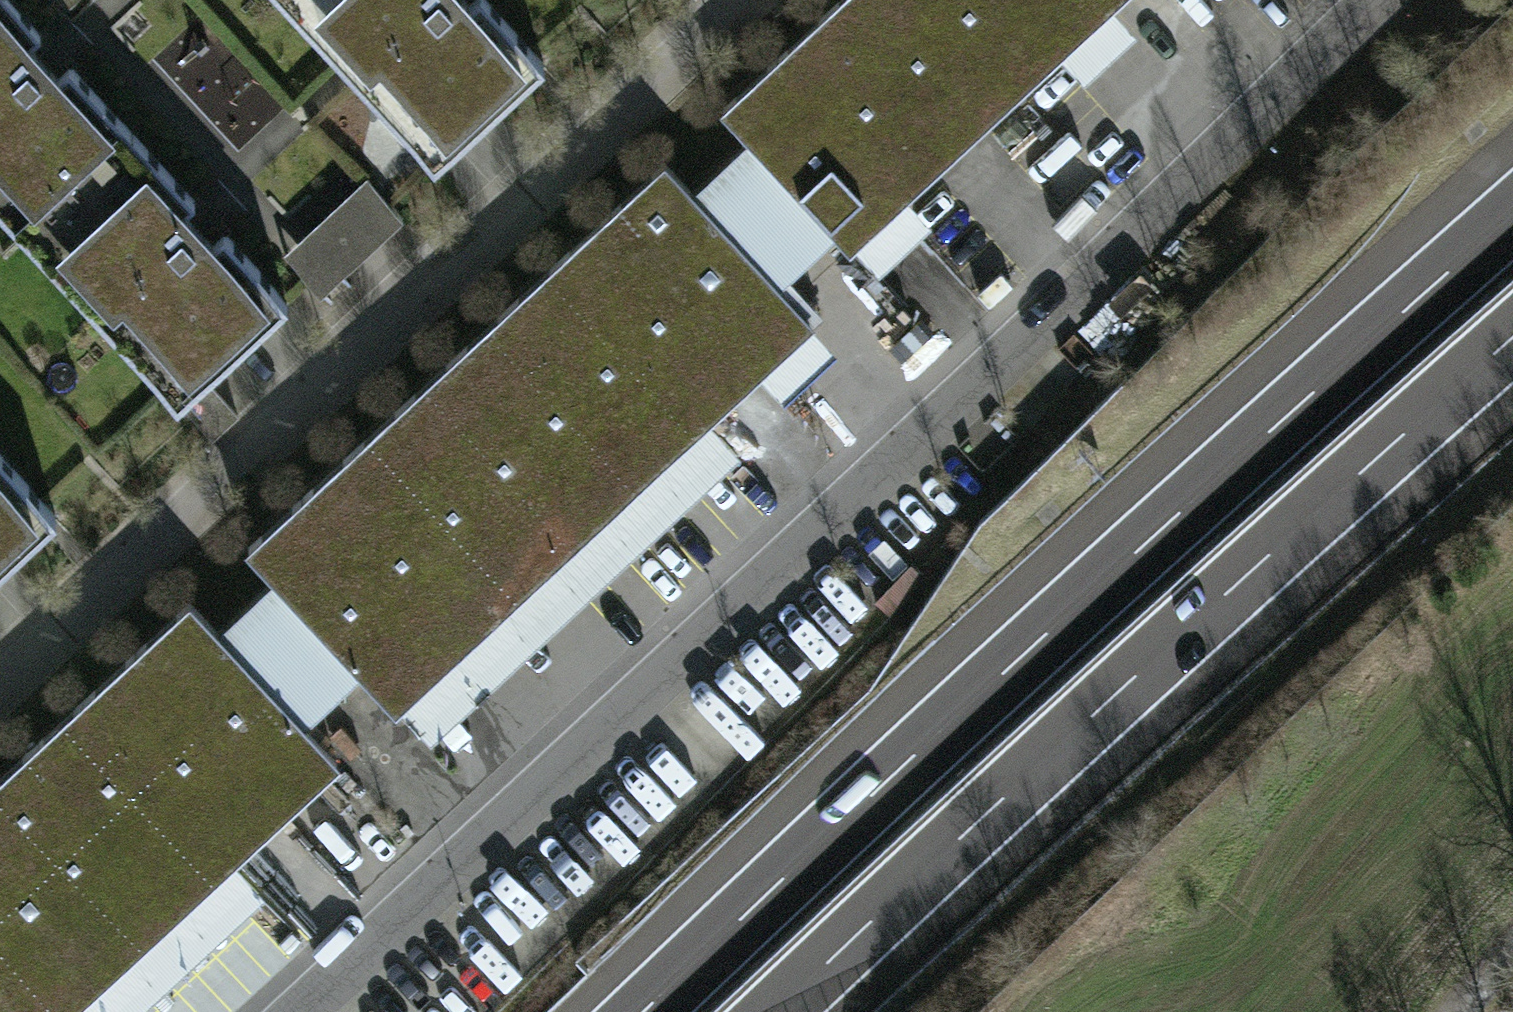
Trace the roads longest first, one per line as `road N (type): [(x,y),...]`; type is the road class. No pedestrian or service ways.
road 1 (residential): [(1375,0),(538,813),(309,1011)]
road 2 (motorway): [(1512,215),(1238,459),(643,1011)]
road 3 (residential): [(743,0),(0,685)]
road 4 (motorway): [(776,1011),(1512,343)]

